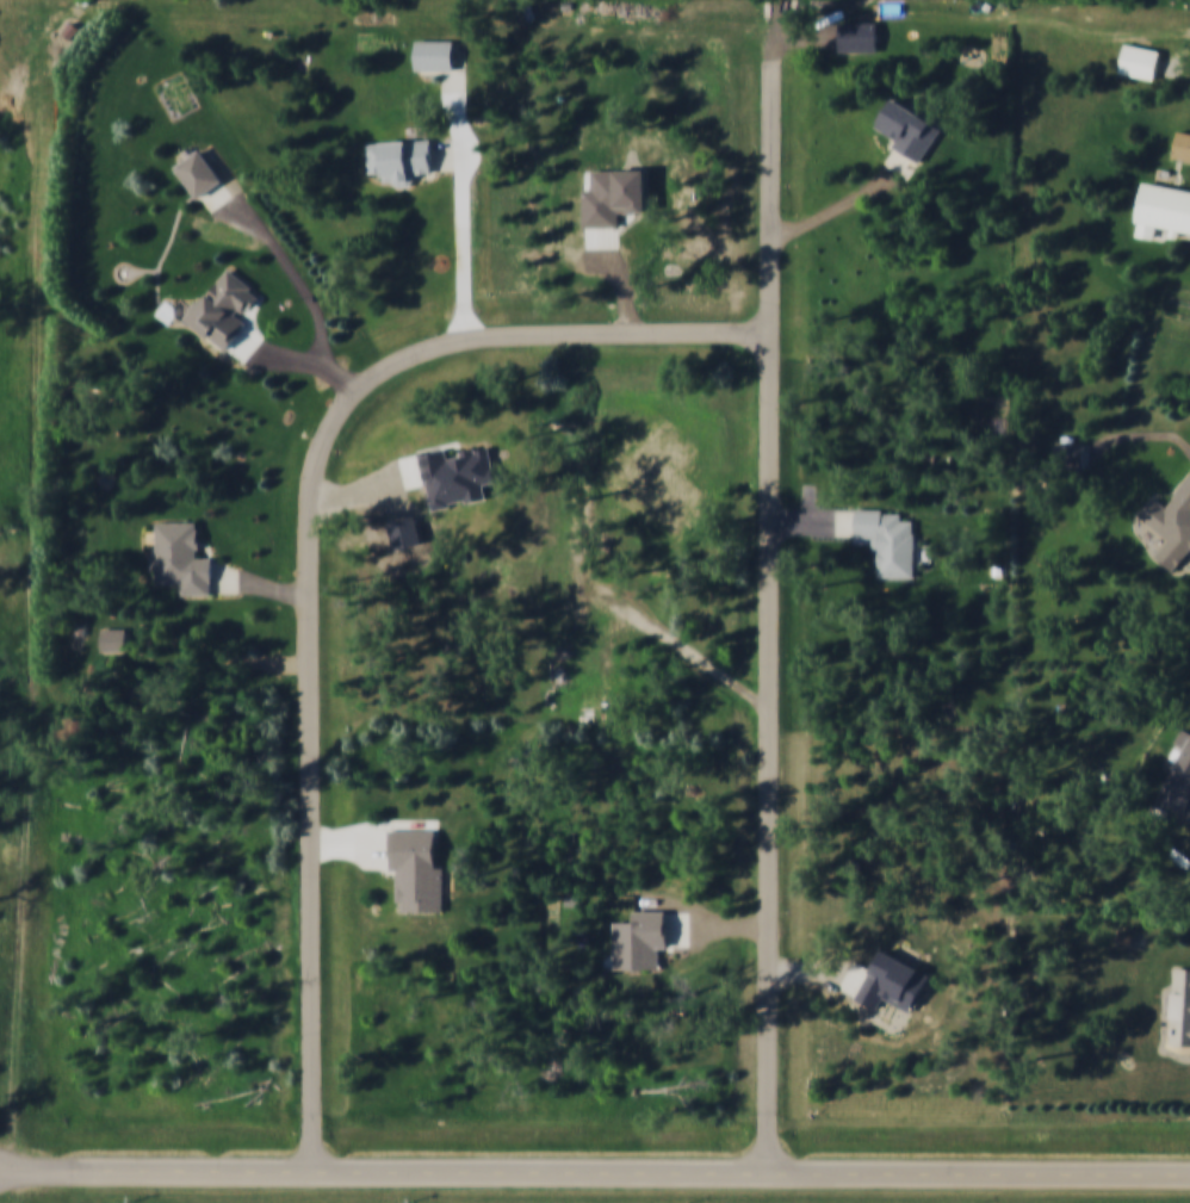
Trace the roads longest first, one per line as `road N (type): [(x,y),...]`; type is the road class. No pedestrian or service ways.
road 1 (residential): [(770,328),(465,336),(404,355),(353,390),(335,414),(309,497),(309,1173)]
road 2 (residential): [(0,1174),(1189,1179)]
road 3 (residential): [(768,1177),(770,23)]
road 4 (track): [(1189,37),(1095,36),(1031,15),(875,14),(807,29),(770,62)]

